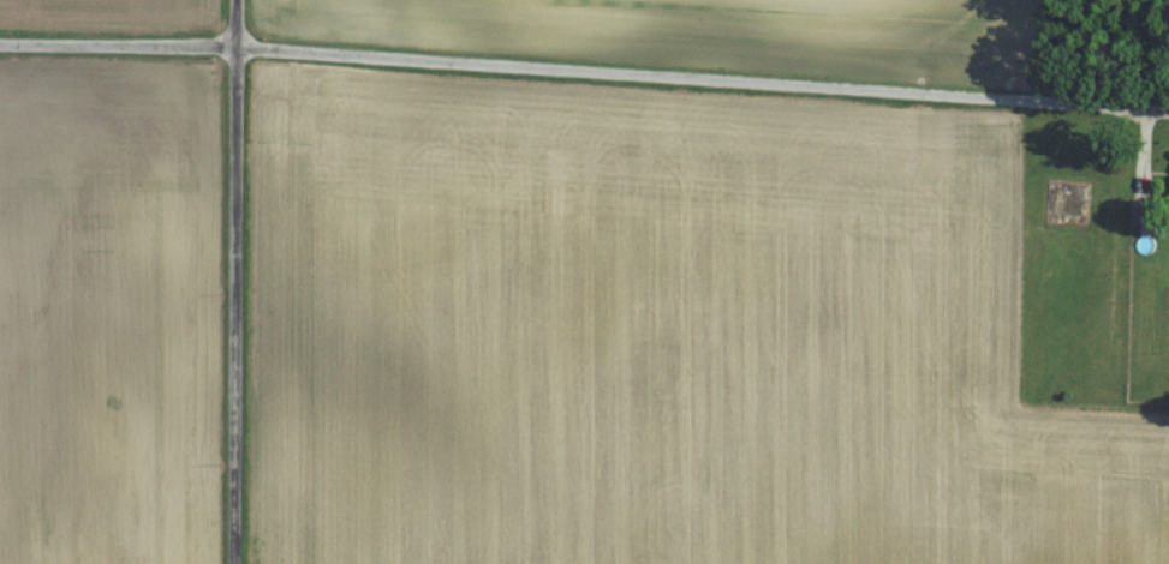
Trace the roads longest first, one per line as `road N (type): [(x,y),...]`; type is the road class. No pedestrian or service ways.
road 1 (residential): [(0,71),(239,76),(1168,136)]
road 2 (residential): [(236,563),(239,0)]

